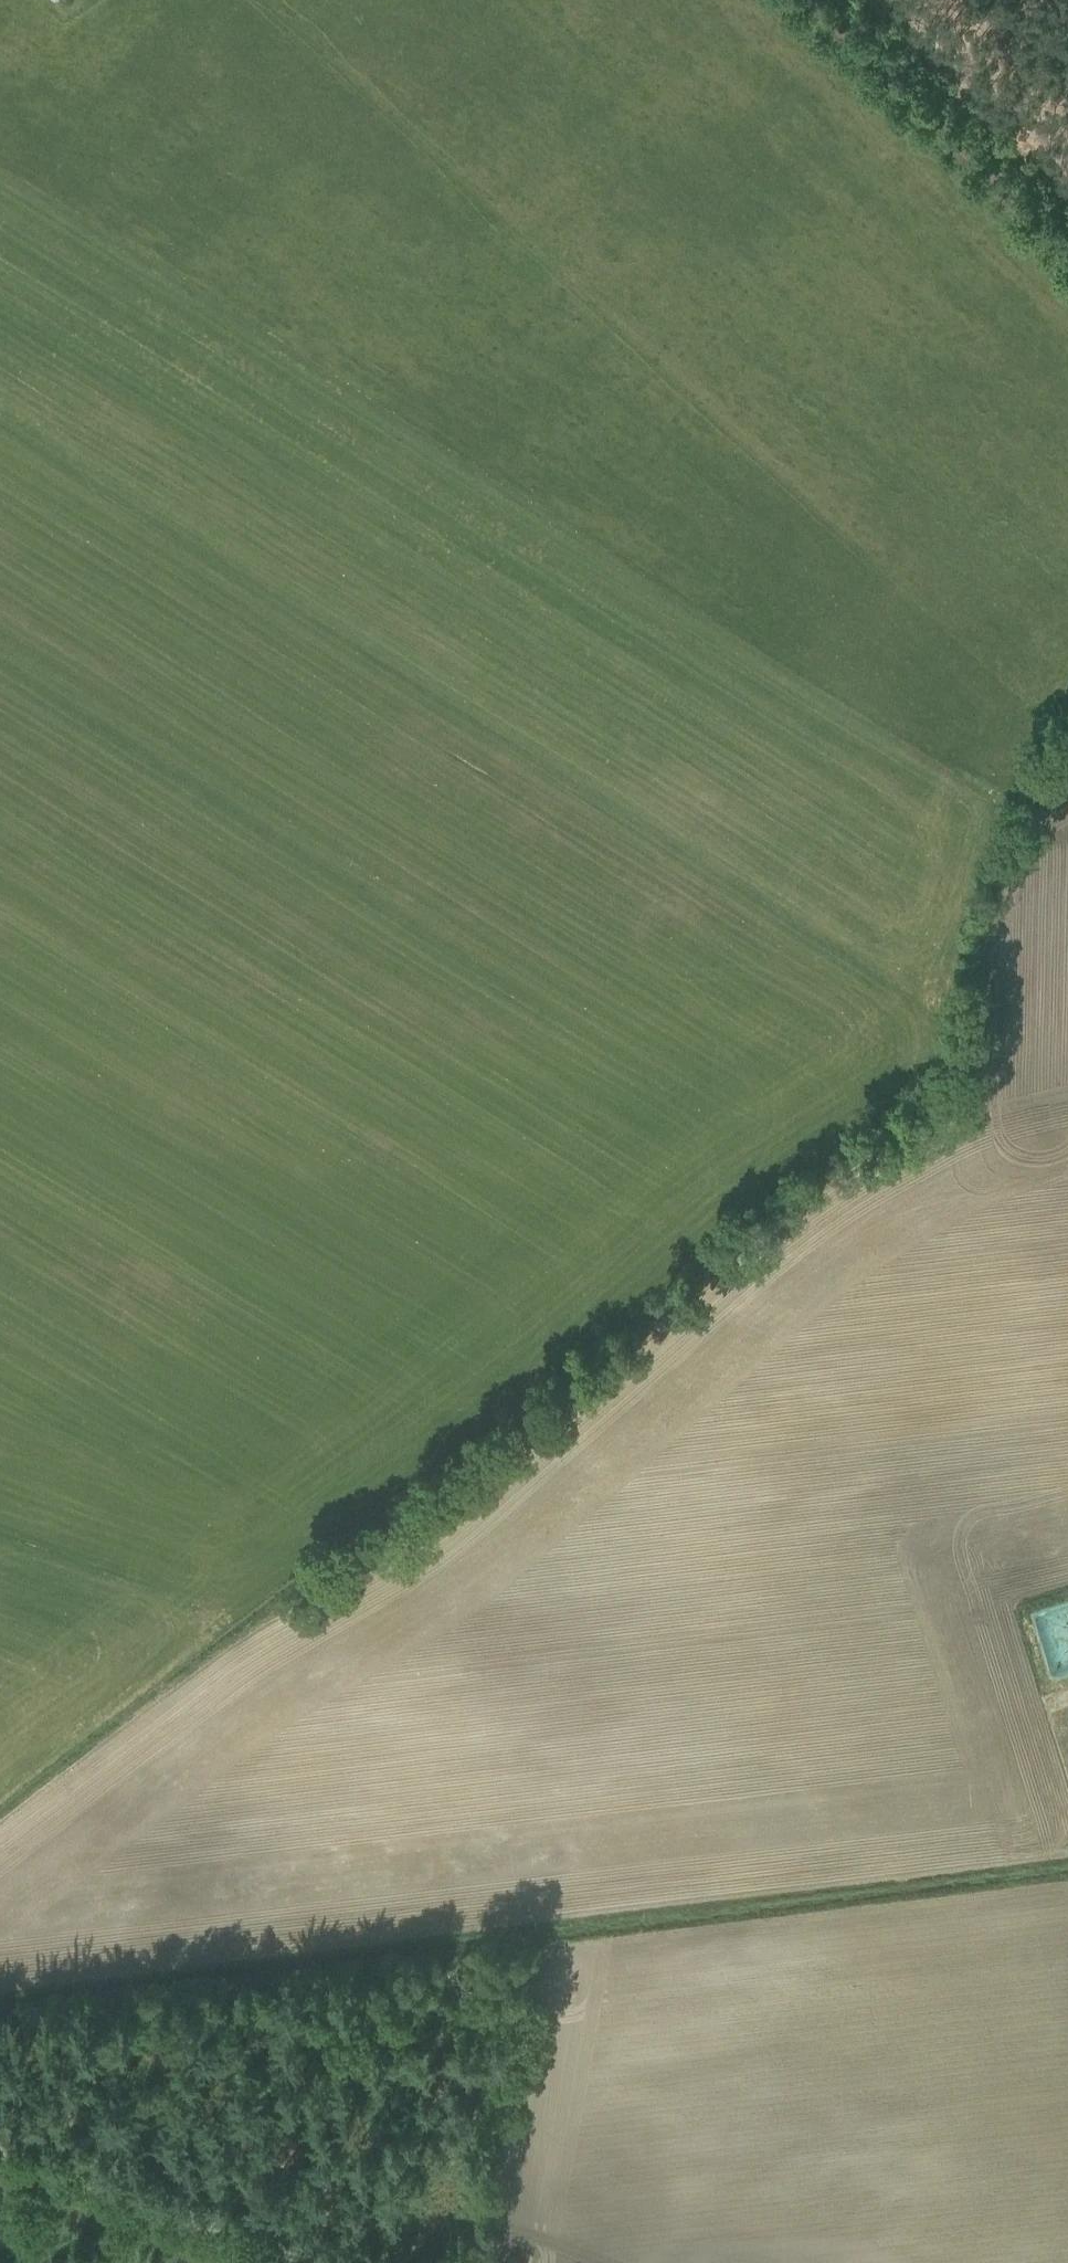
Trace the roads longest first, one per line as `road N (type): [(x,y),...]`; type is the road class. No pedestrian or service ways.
road 1 (track): [(1067,267),(802,0)]
road 2 (unclassified): [(323,2262),(0,2132)]
road 3 (track): [(1067,1792),(1016,1614),(1067,1607)]

